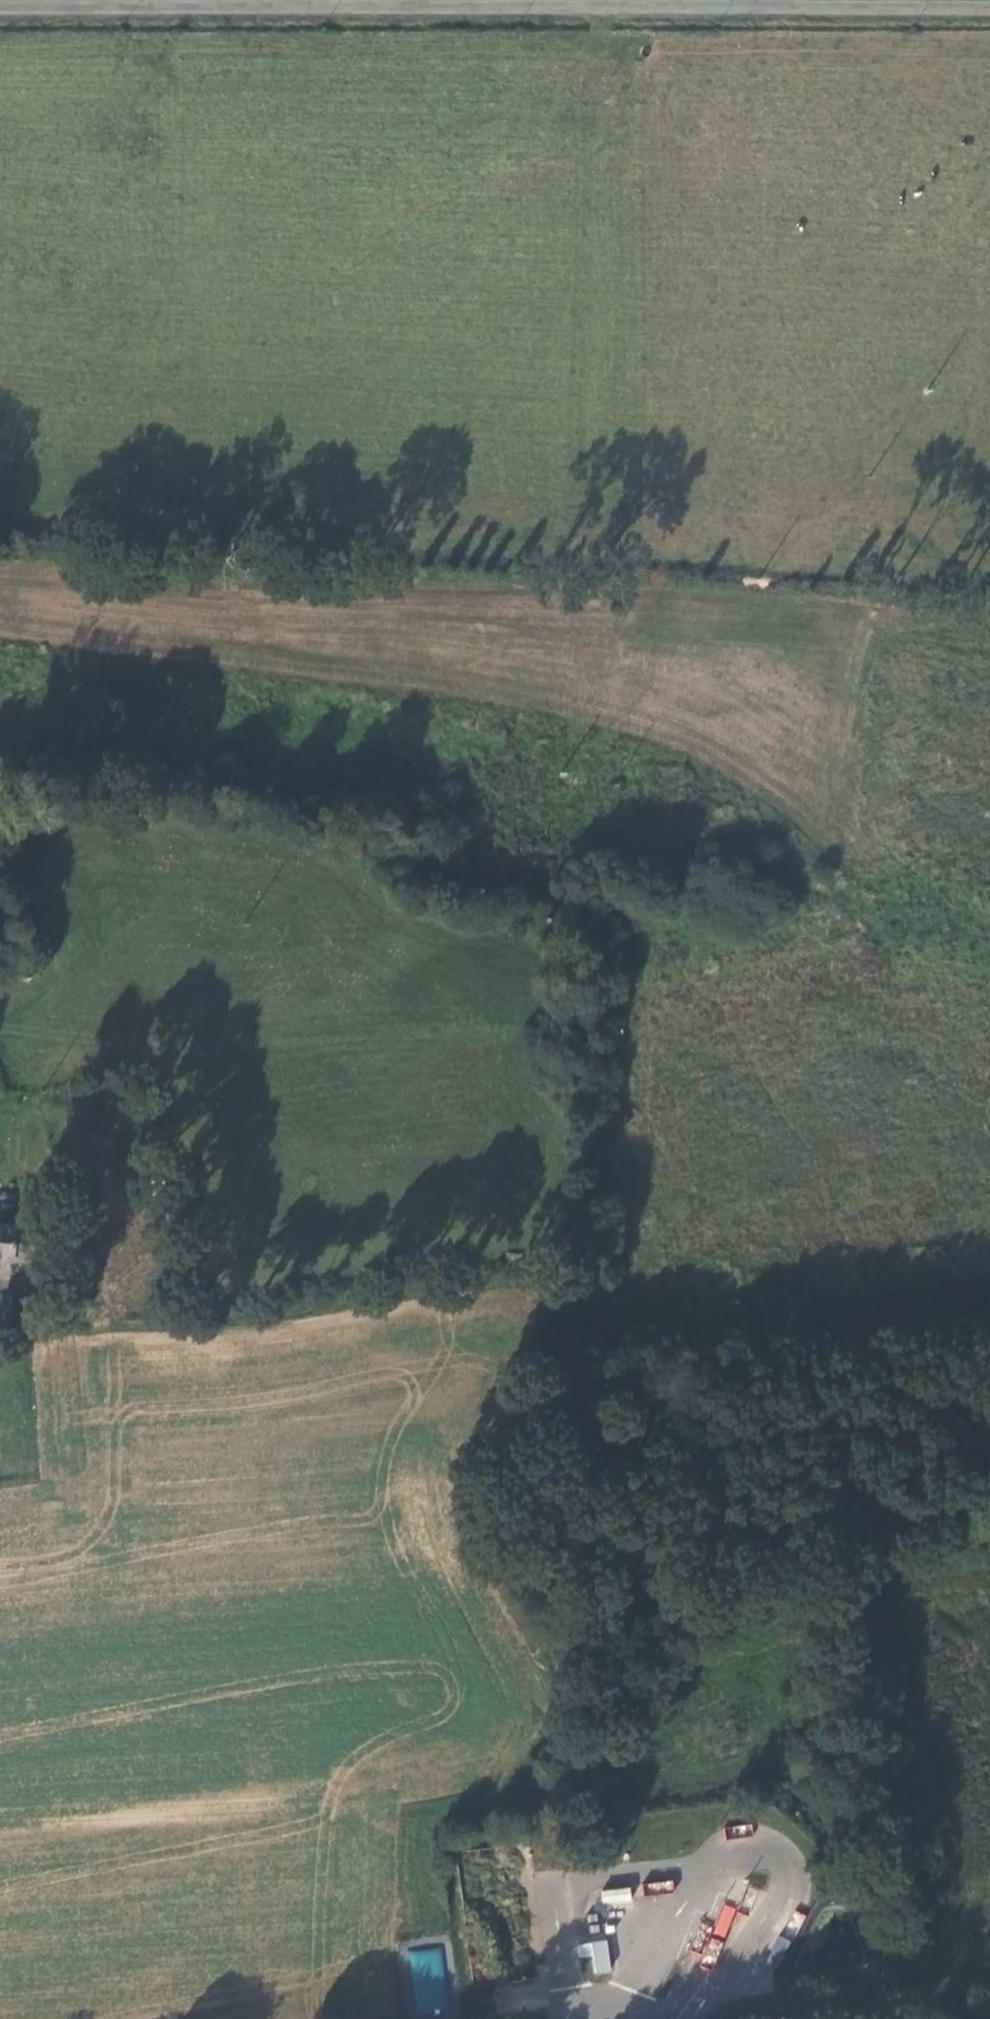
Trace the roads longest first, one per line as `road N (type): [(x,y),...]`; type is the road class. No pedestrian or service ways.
road 1 (unclassified): [(989,12),(0,11)]

